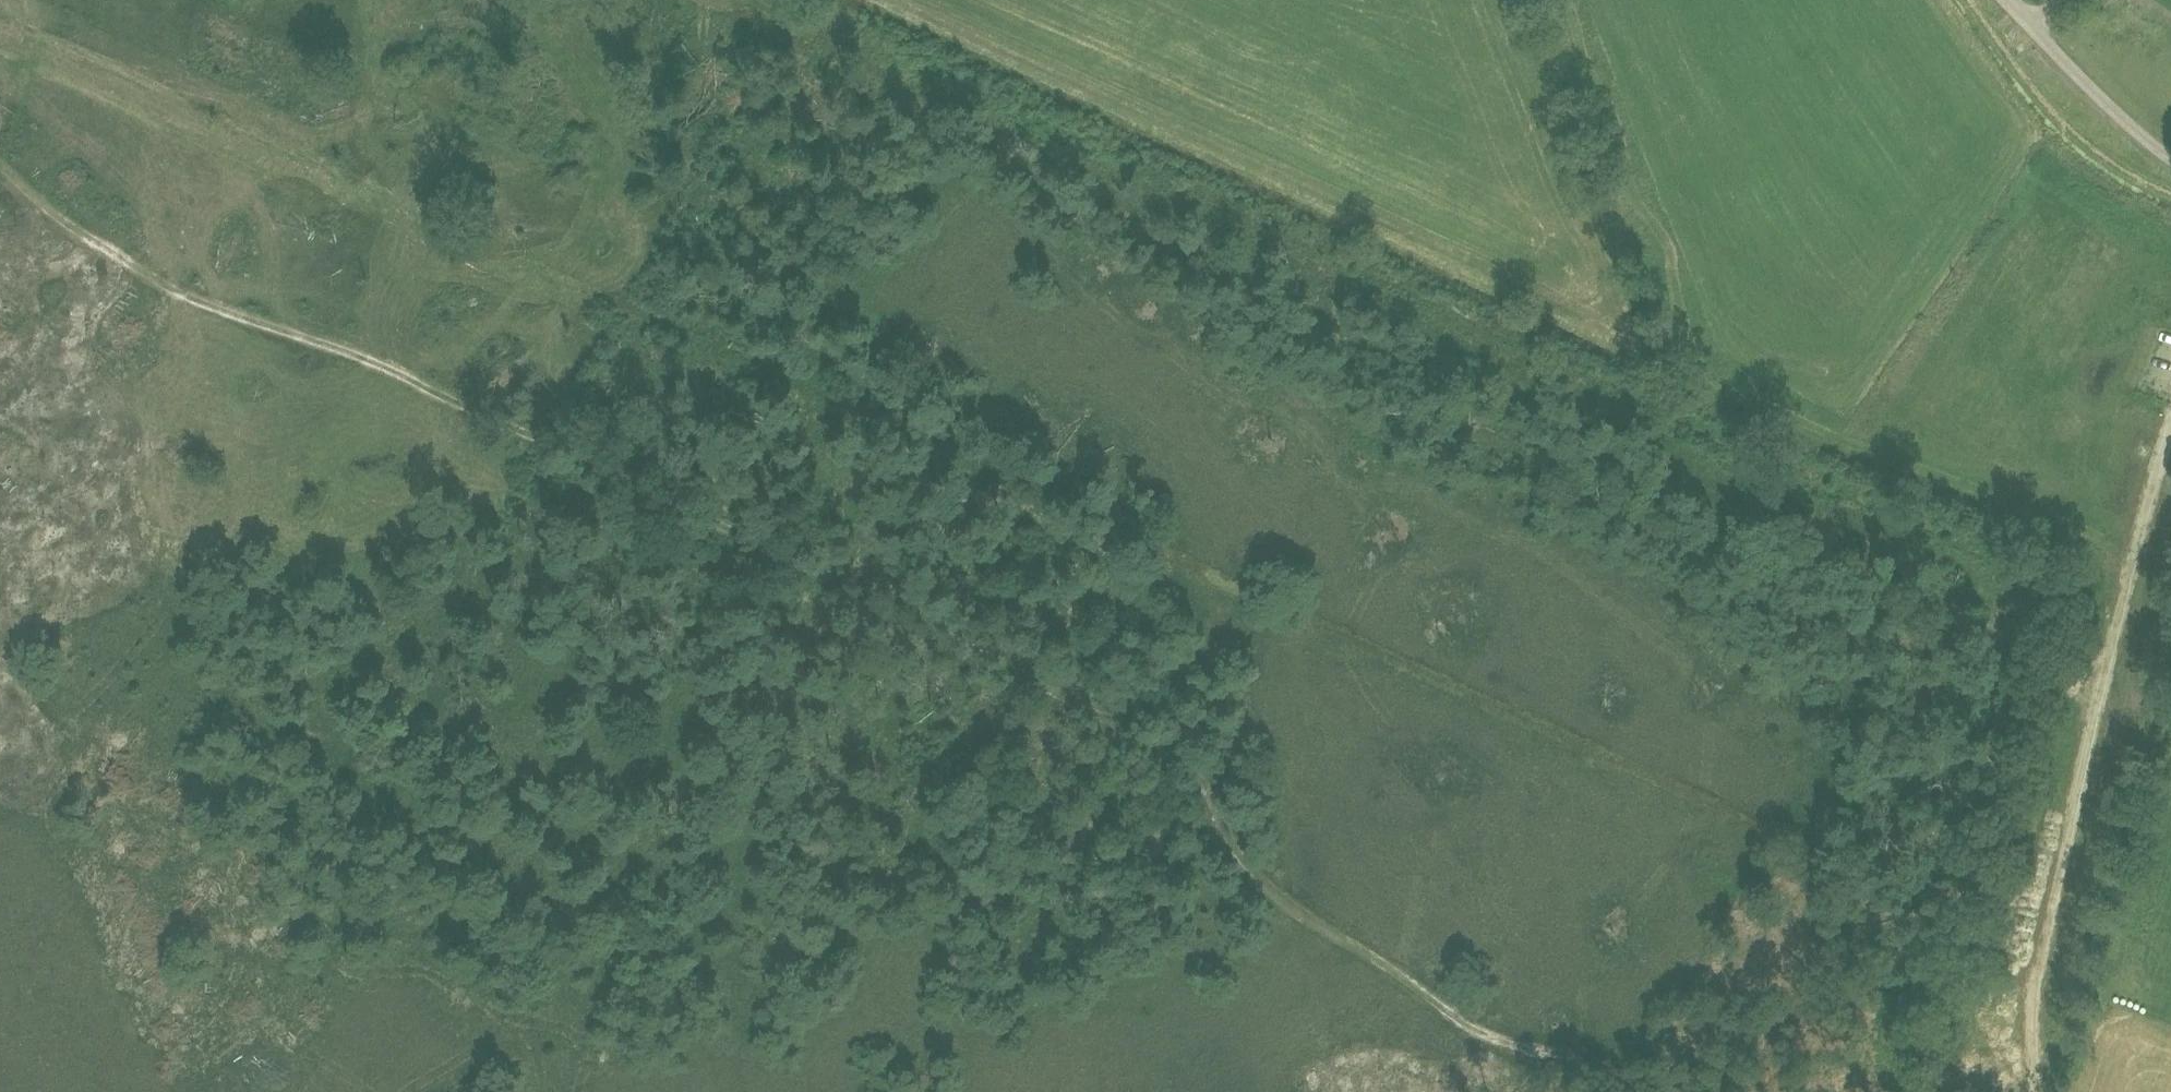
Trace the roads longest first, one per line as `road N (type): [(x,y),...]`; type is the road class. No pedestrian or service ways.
road 1 (track): [(2037,1091),(2036,968),(2123,579),(2170,424)]
road 2 (unclassified): [(2170,159),(2006,0)]

